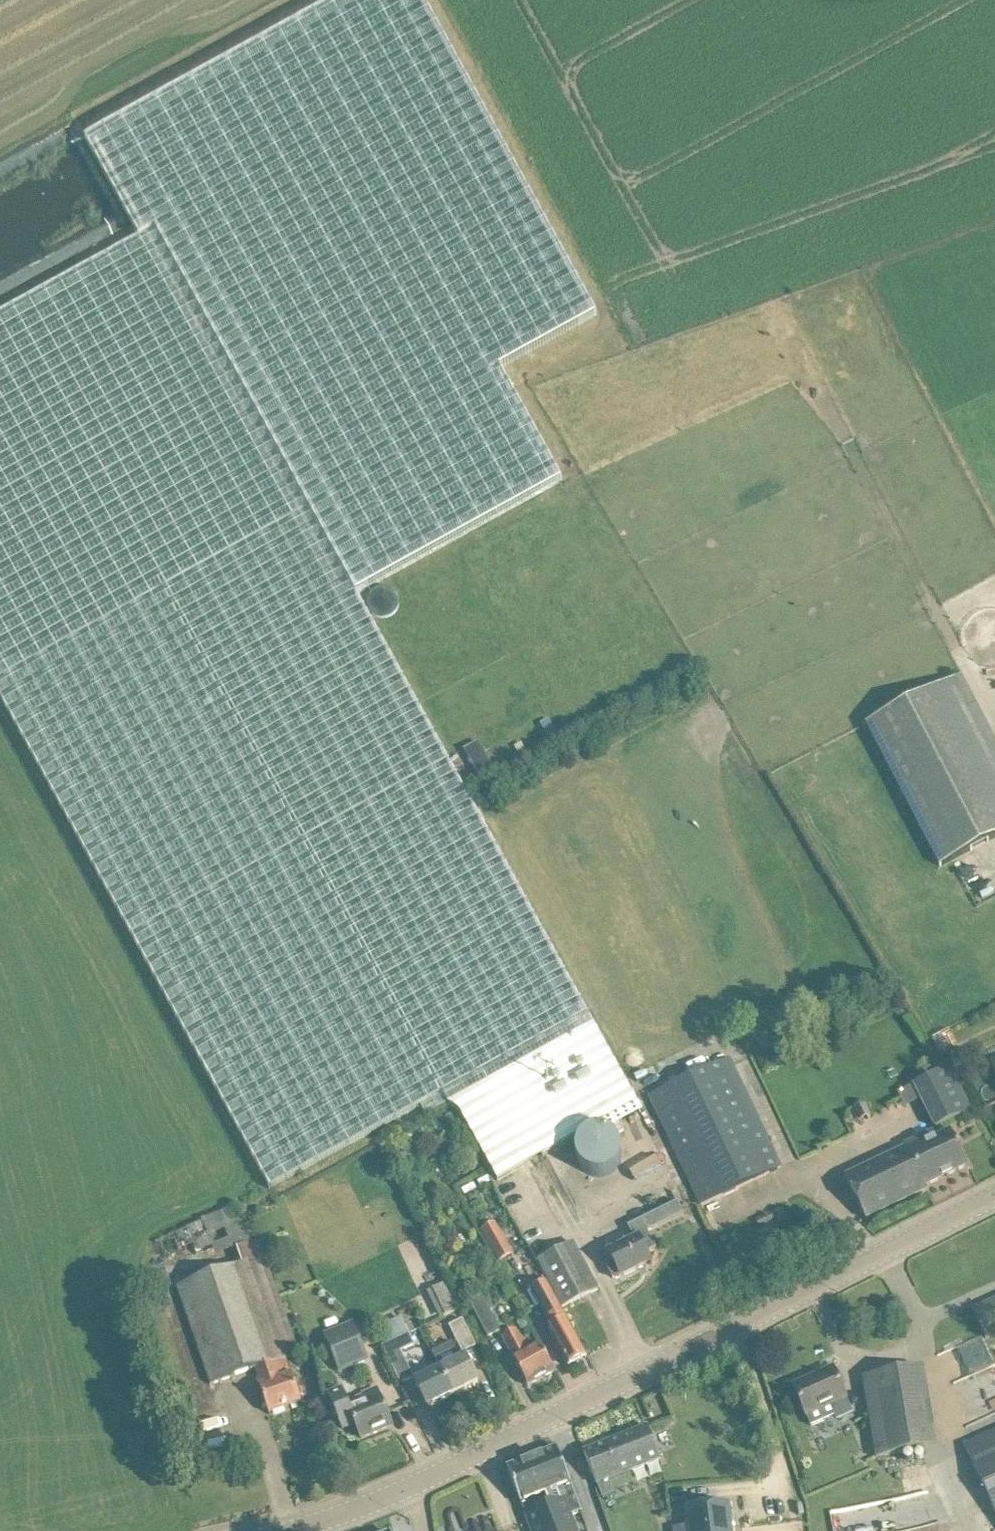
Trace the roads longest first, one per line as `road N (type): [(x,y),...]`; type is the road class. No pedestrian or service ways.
road 1 (tertiary): [(287,1530),(399,1492),(994,1198)]

